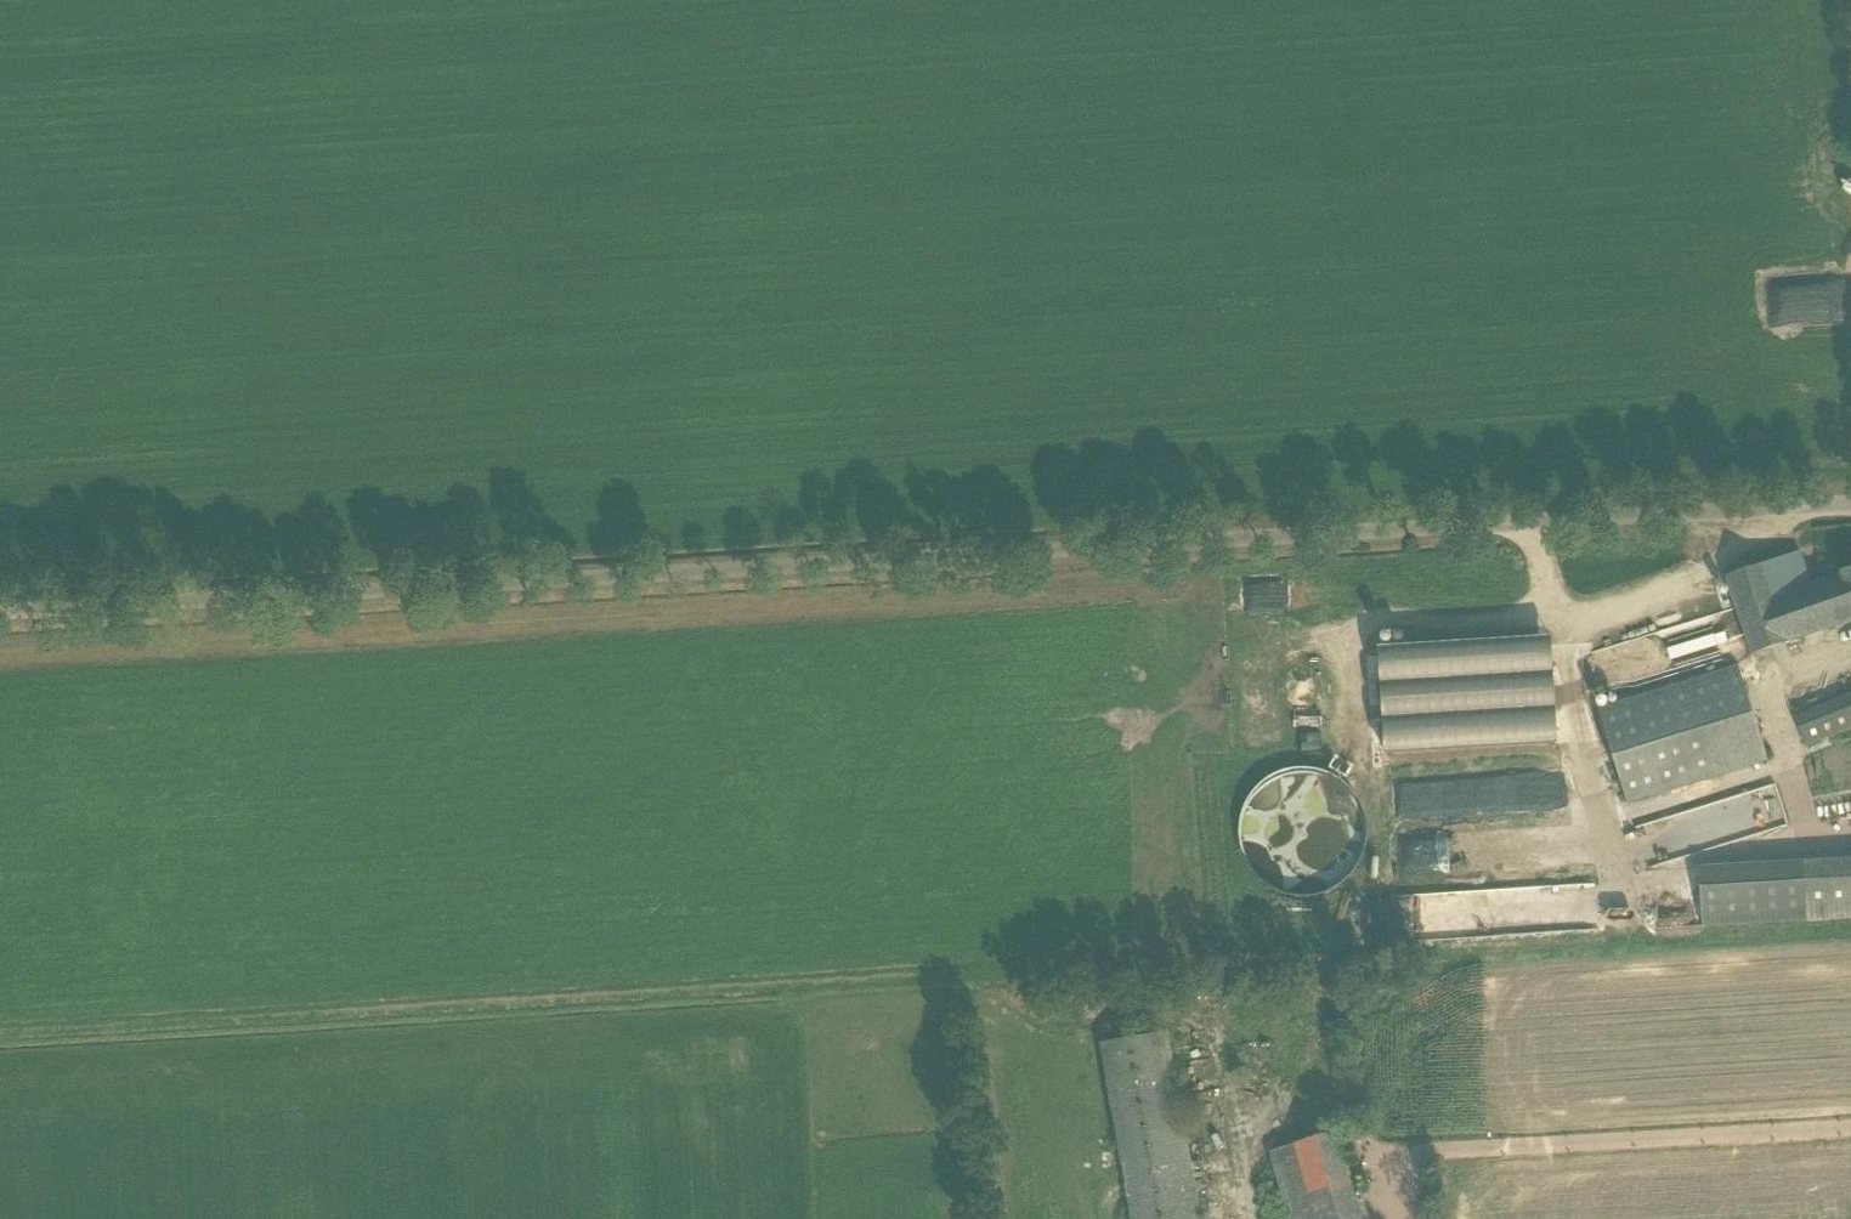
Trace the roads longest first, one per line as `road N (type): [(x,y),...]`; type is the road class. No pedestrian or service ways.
road 1 (tertiary): [(0,613),(1850,503)]
road 2 (unclassified): [(1425,1154),(1850,1129)]

